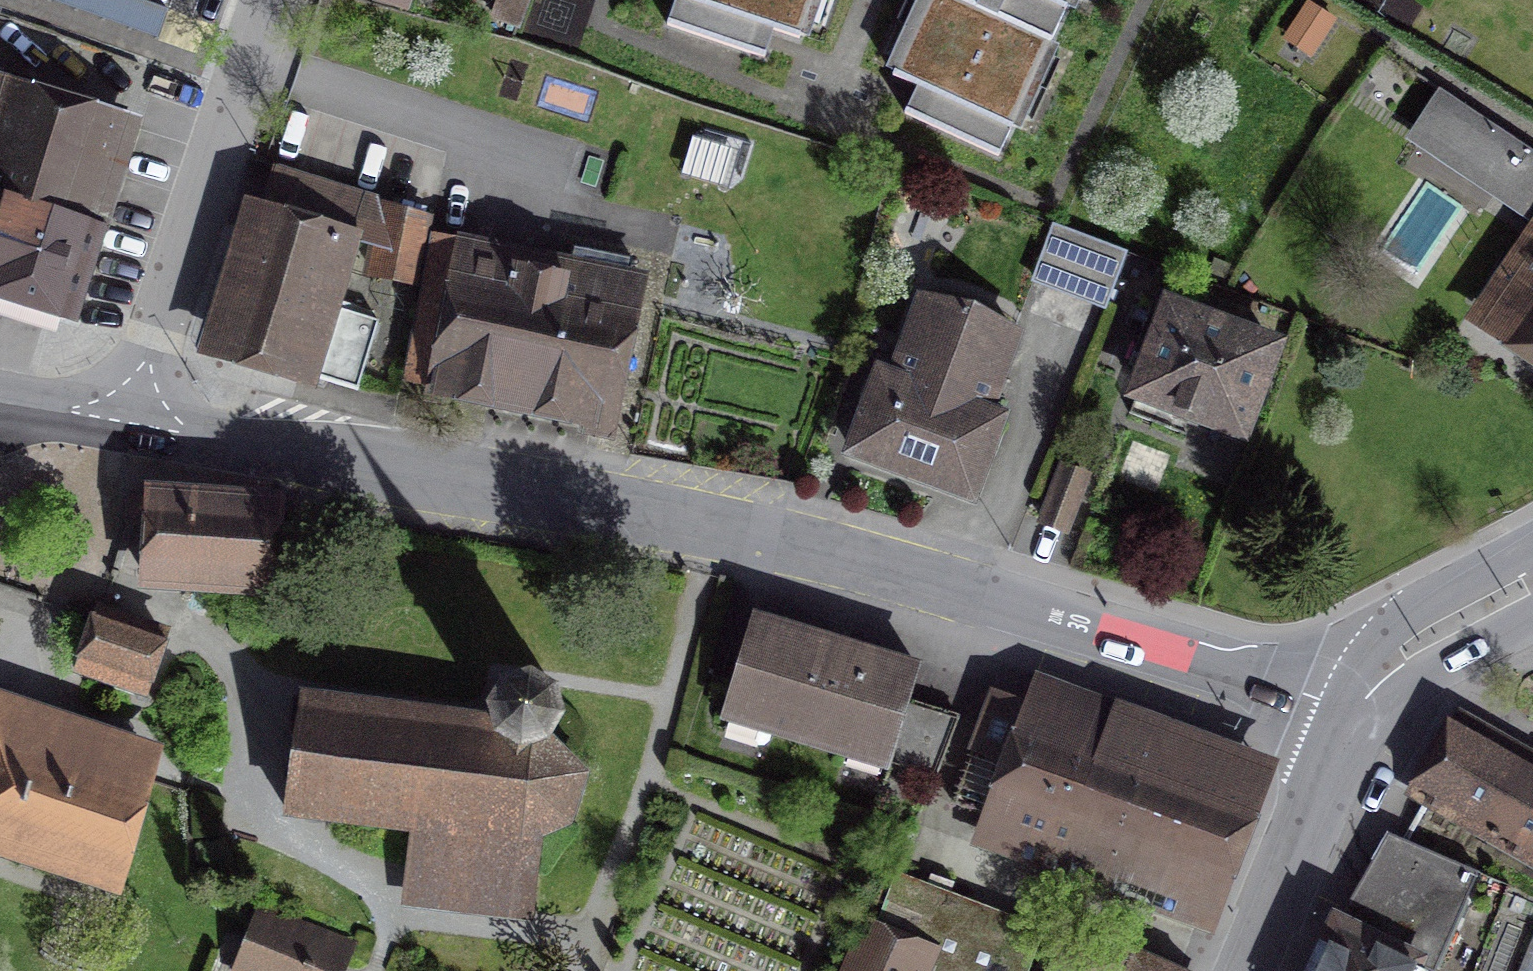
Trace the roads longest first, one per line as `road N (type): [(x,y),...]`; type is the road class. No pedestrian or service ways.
road 1 (residential): [(1355,707),(766,537),(125,424)]
road 2 (residential): [(125,424),(272,0)]
road 3 (tertiary): [(1355,707),(1246,970)]
road 4 (tertiary): [(1532,583),(1403,657),(1355,707)]
road 5 (residential): [(125,424),(0,401)]

